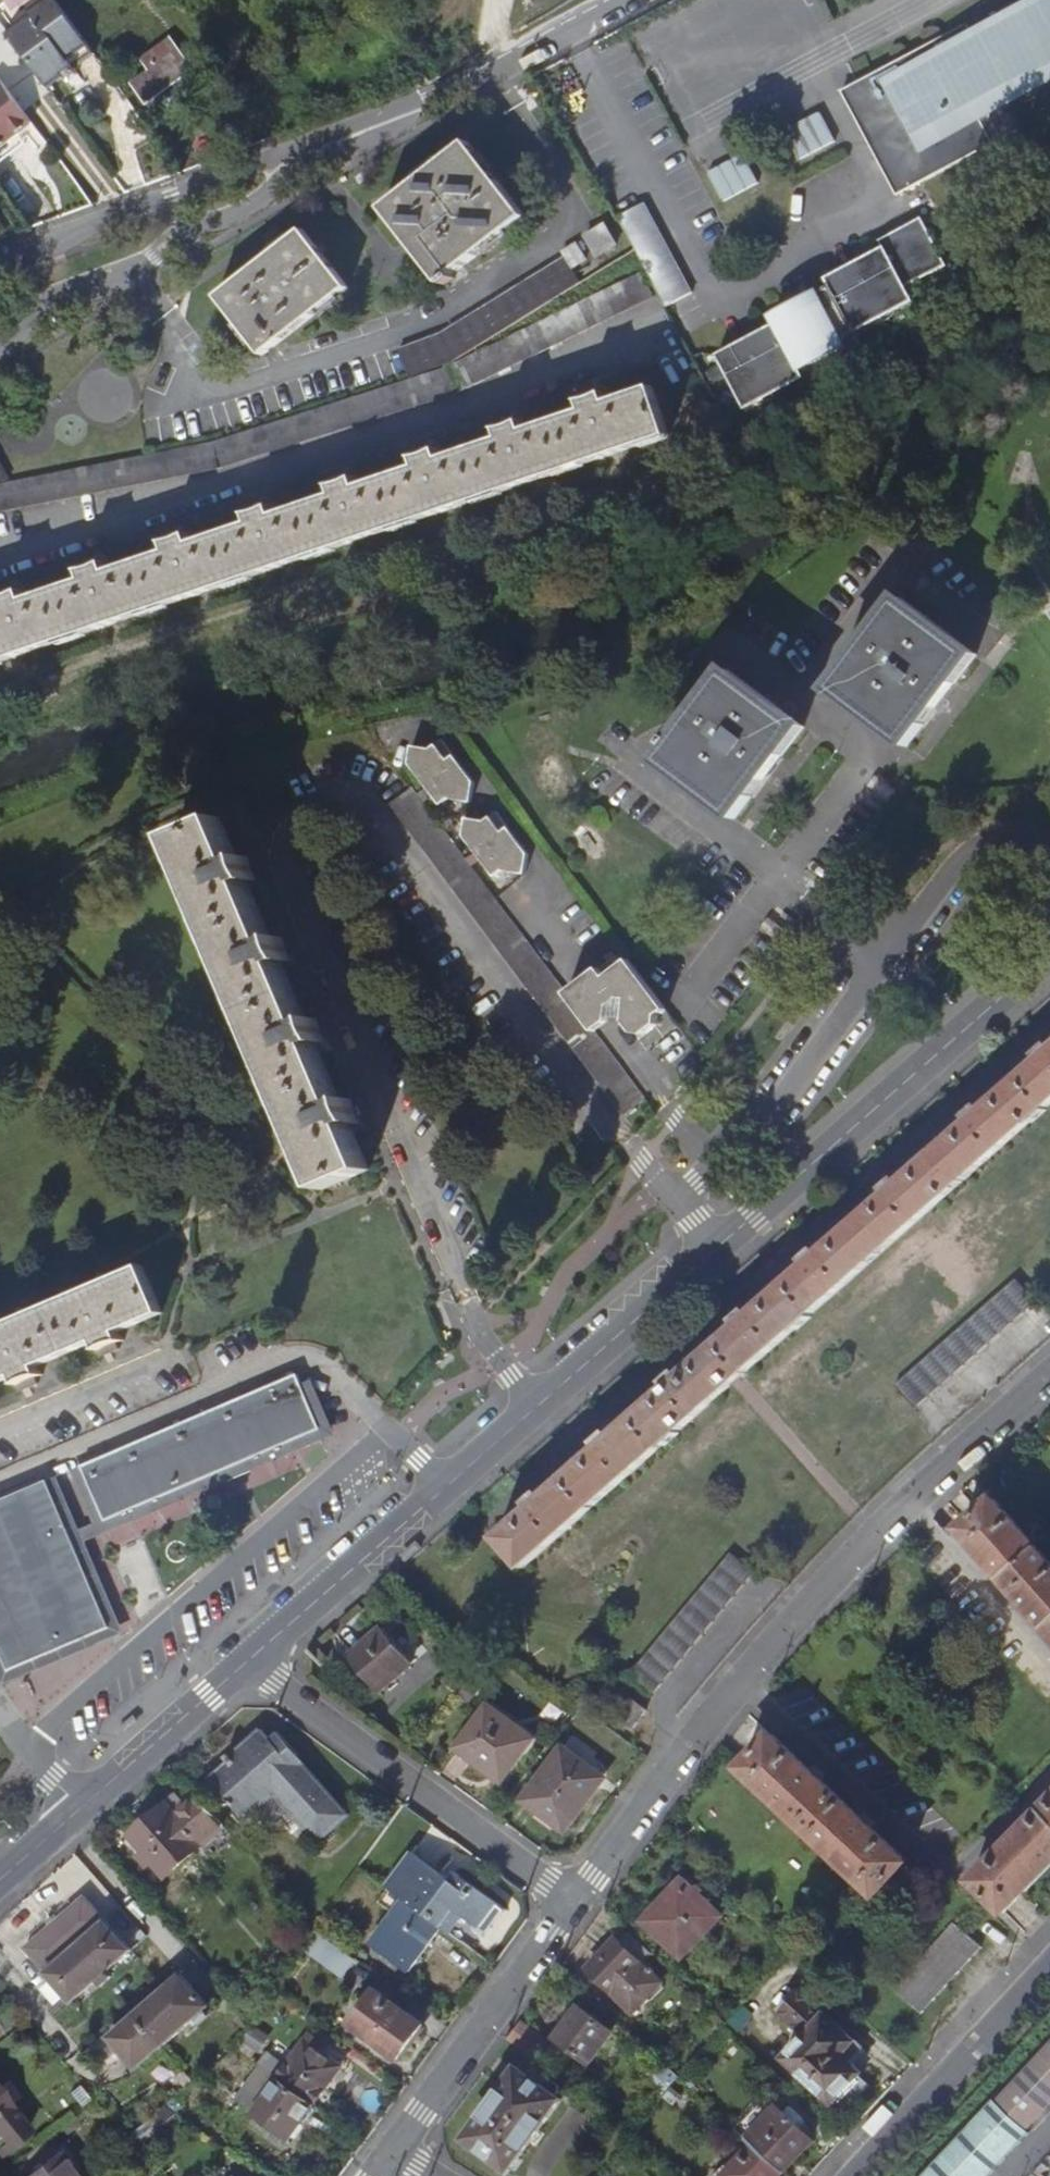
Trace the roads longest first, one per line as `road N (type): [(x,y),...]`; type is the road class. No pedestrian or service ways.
road 1 (tertiary): [(1049,956),(252,1658)]
road 2 (residential): [(1049,1377),(875,1533),(573,1904)]
road 3 (residential): [(0,344),(54,300),(133,272),(188,232),(254,207),(298,168),(395,130),(401,109)]
road 4 (residential): [(0,261),(401,109)]
road 5 (residential): [(252,1658),(274,1684),(573,1904)]
road 6 (tertiary): [(252,1658),(0,1881)]
road 7 (residential): [(573,1904),(395,2149)]
road 8 (residential): [(1049,1968),(858,2175)]
road 9 (residential): [(401,109),(470,82),(620,0)]

